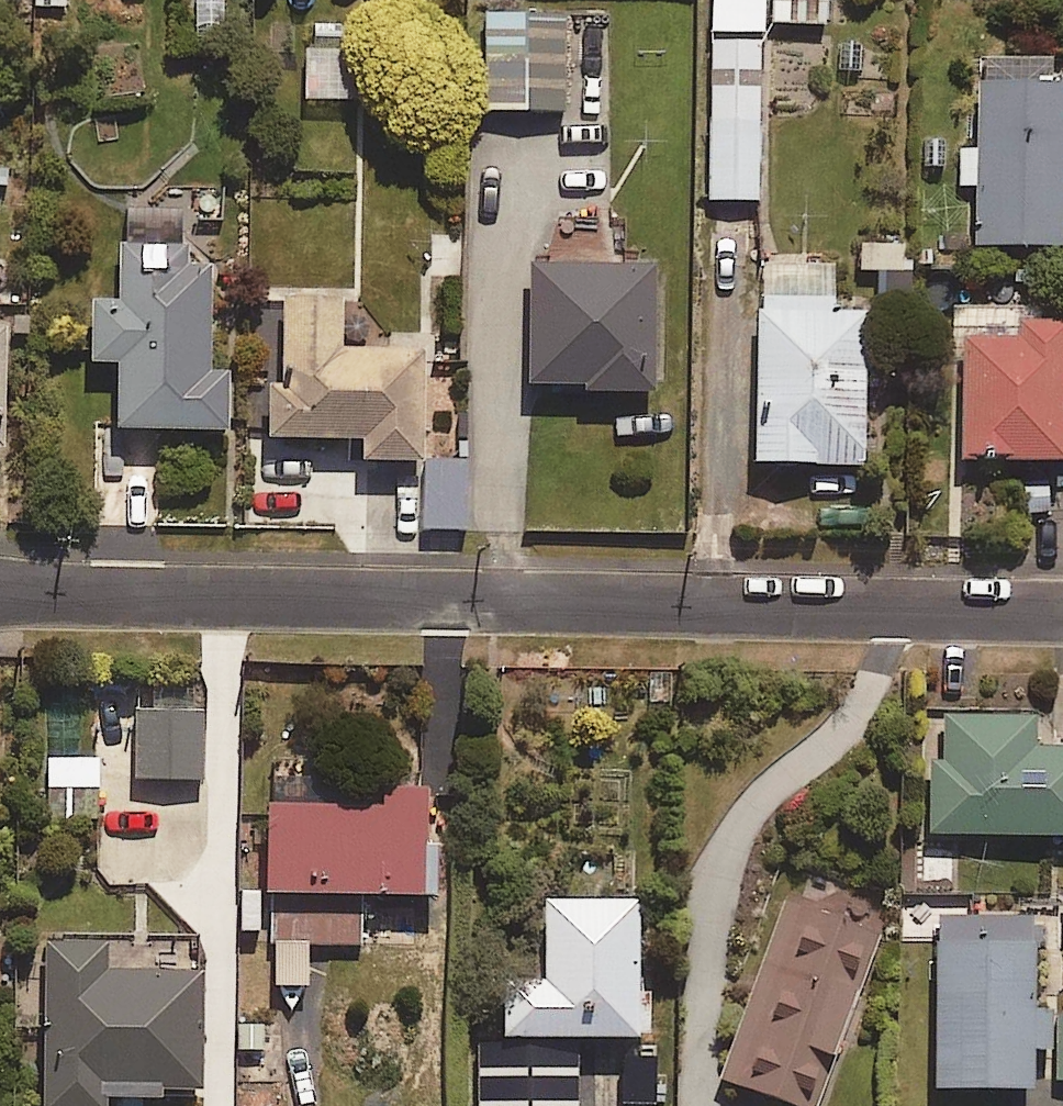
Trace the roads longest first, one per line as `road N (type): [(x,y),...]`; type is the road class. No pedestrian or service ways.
road 1 (residential): [(0,590),(1062,605)]

